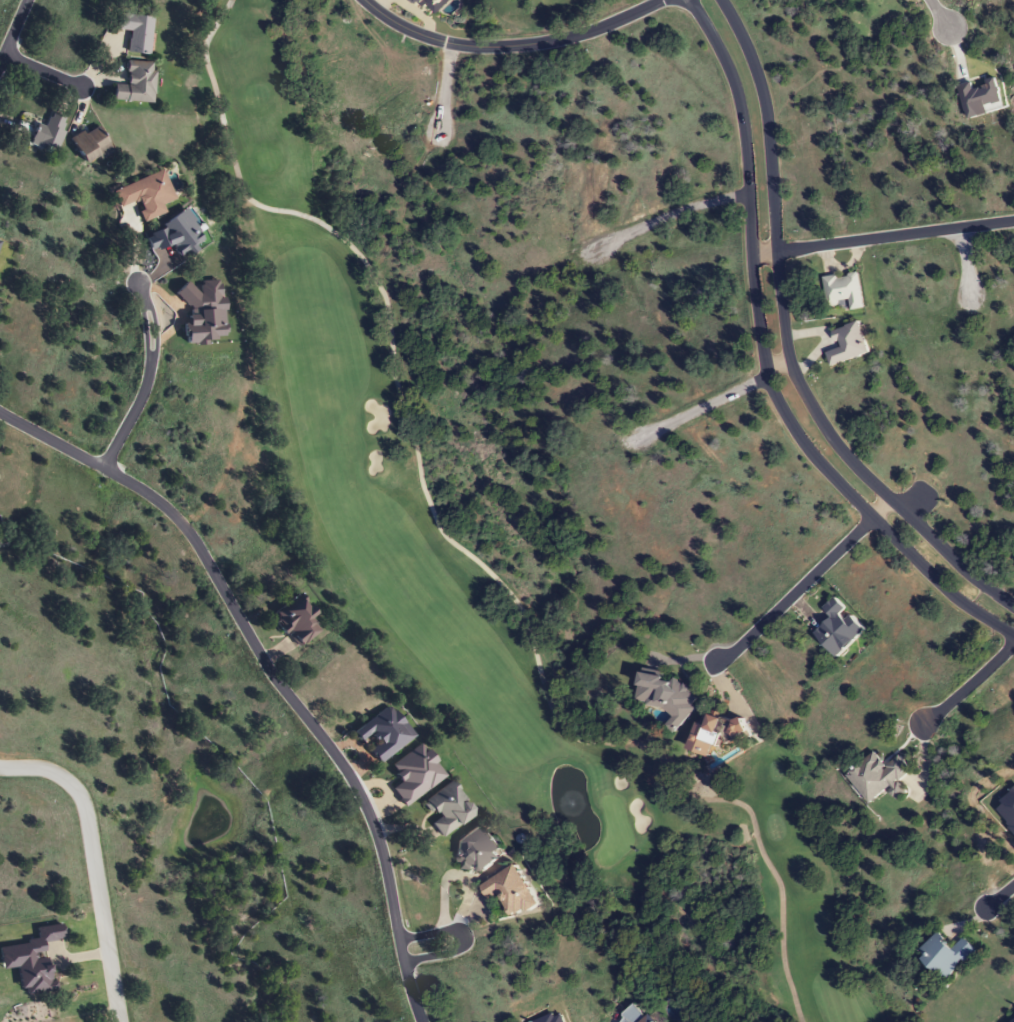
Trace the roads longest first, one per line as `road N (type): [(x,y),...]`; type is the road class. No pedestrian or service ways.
road 1 (residential): [(422,1021),(362,802),(267,670),(185,528),(149,496),(0,413)]
road 2 (tertiary): [(688,0),(739,112),(753,293),(767,374),(787,419),(871,520),(954,597),(1013,634)]
road 3 (tertiary): [(1013,610),(946,560),(841,454),(797,387),(785,350),(762,100),(749,55),(717,0)]
road 4 (residential): [(661,0),(597,31),(479,45),(414,32),(369,0)]
road 5 (residential): [(1013,220),(750,255)]
road 6 (residential): [(871,520),(718,665)]
road 7 (residential): [(103,469),(151,366),(140,282)]
road 8 (residential): [(789,365),(632,441)]
road 9 (residential): [(748,199),(692,204),(590,253)]
road 10 (residential): [(918,730),(1013,640)]

